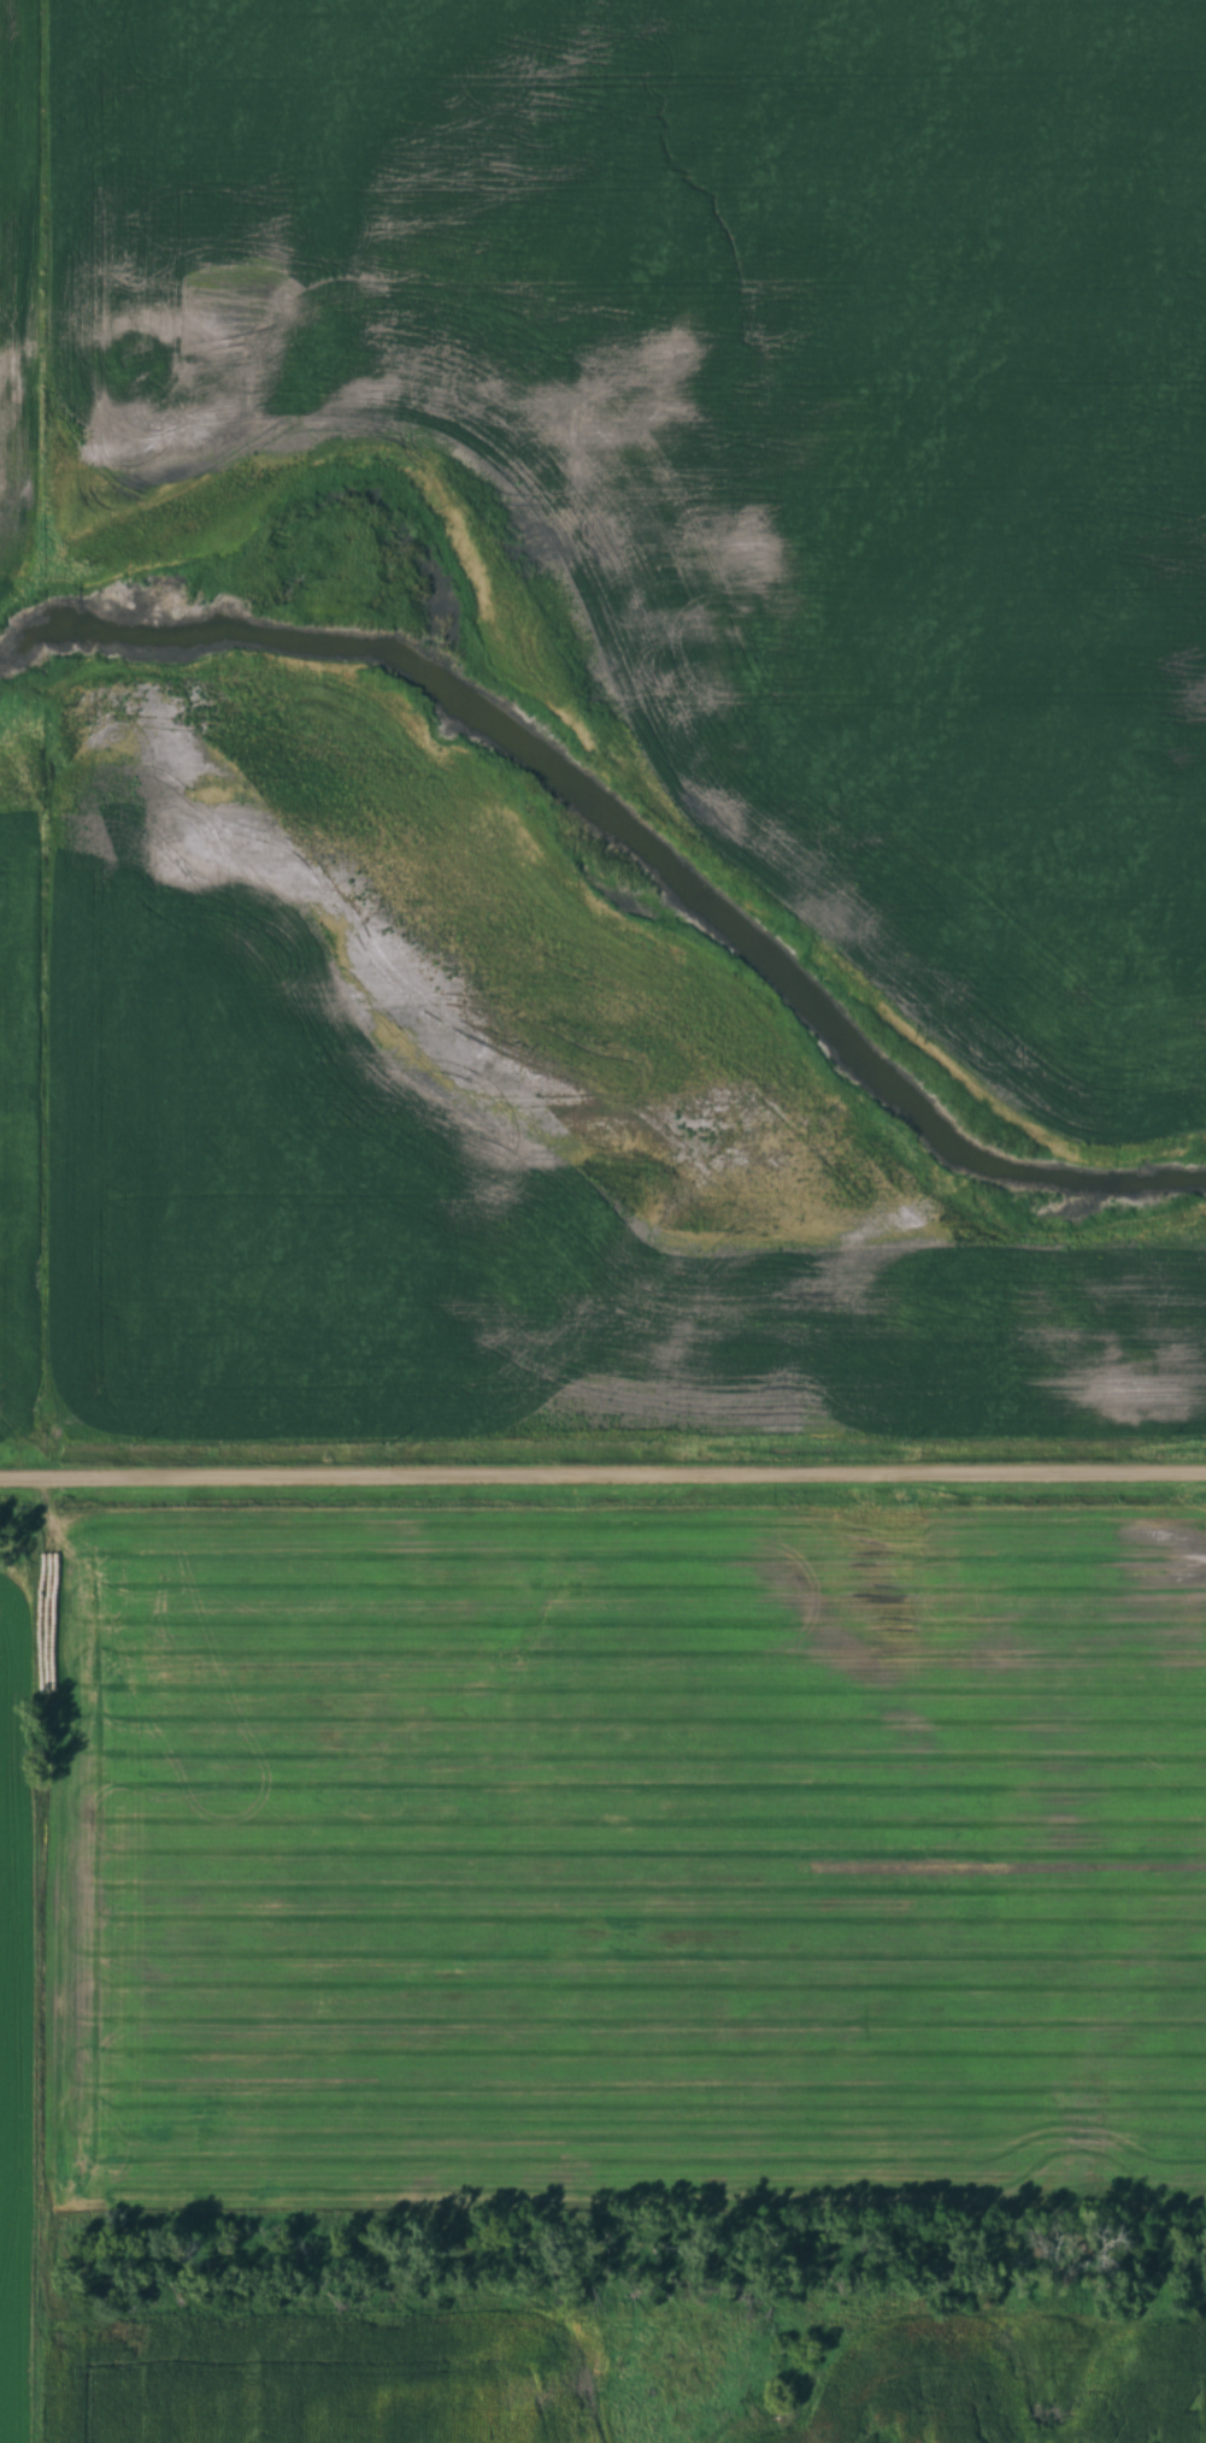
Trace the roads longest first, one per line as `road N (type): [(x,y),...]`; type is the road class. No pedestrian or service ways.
road 1 (residential): [(0,1481),(1205,1476)]

